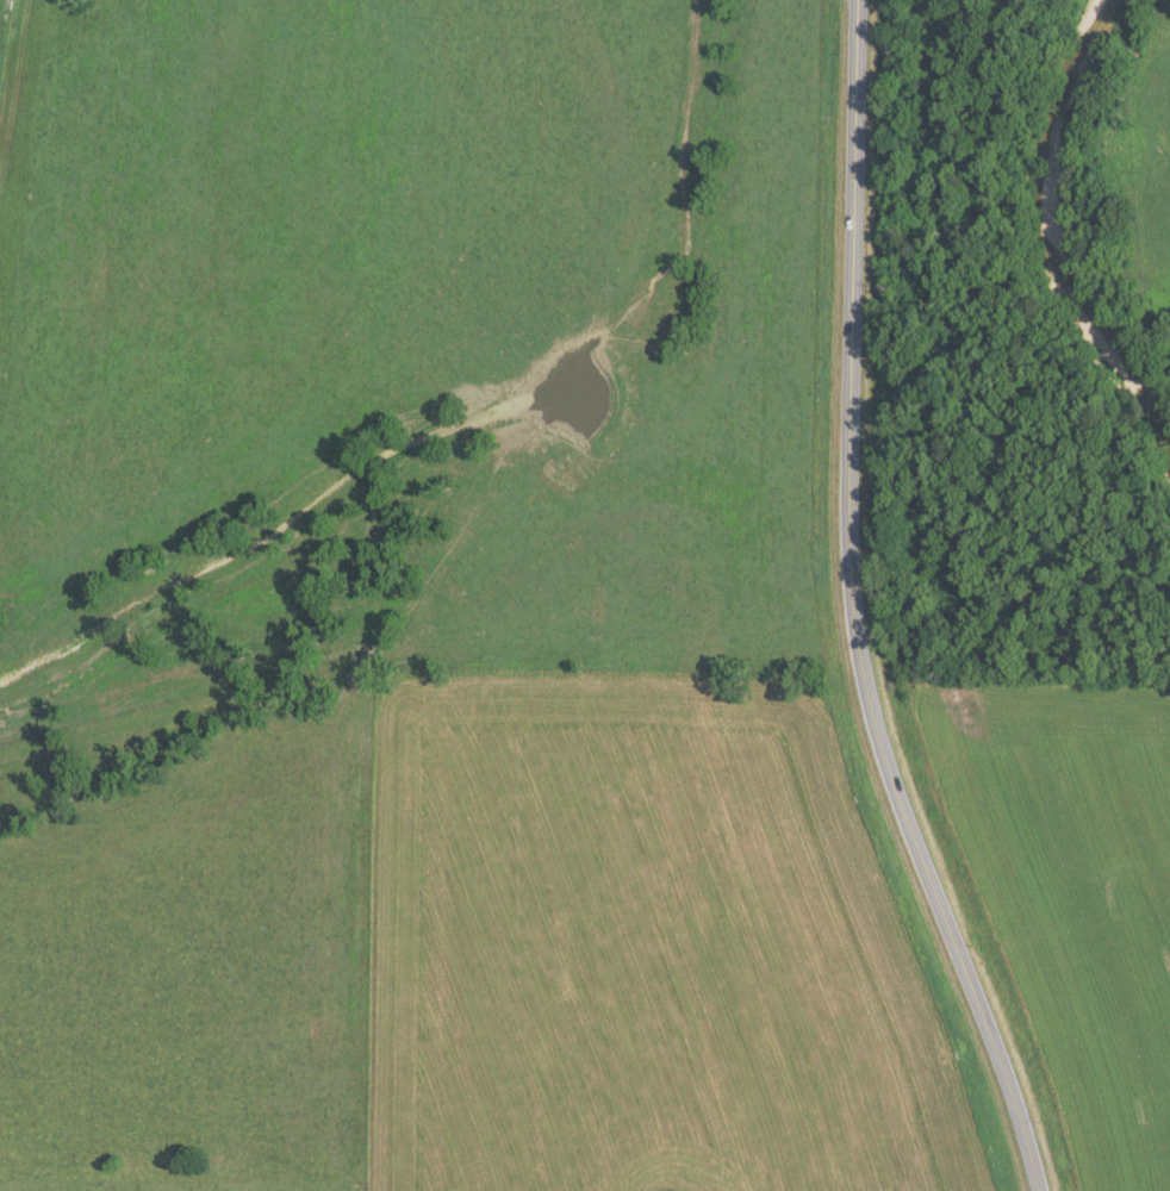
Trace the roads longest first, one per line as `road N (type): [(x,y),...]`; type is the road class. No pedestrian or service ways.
road 1 (tertiary): [(1038,1190),(1017,1110),(879,741),(851,635),(860,0)]

